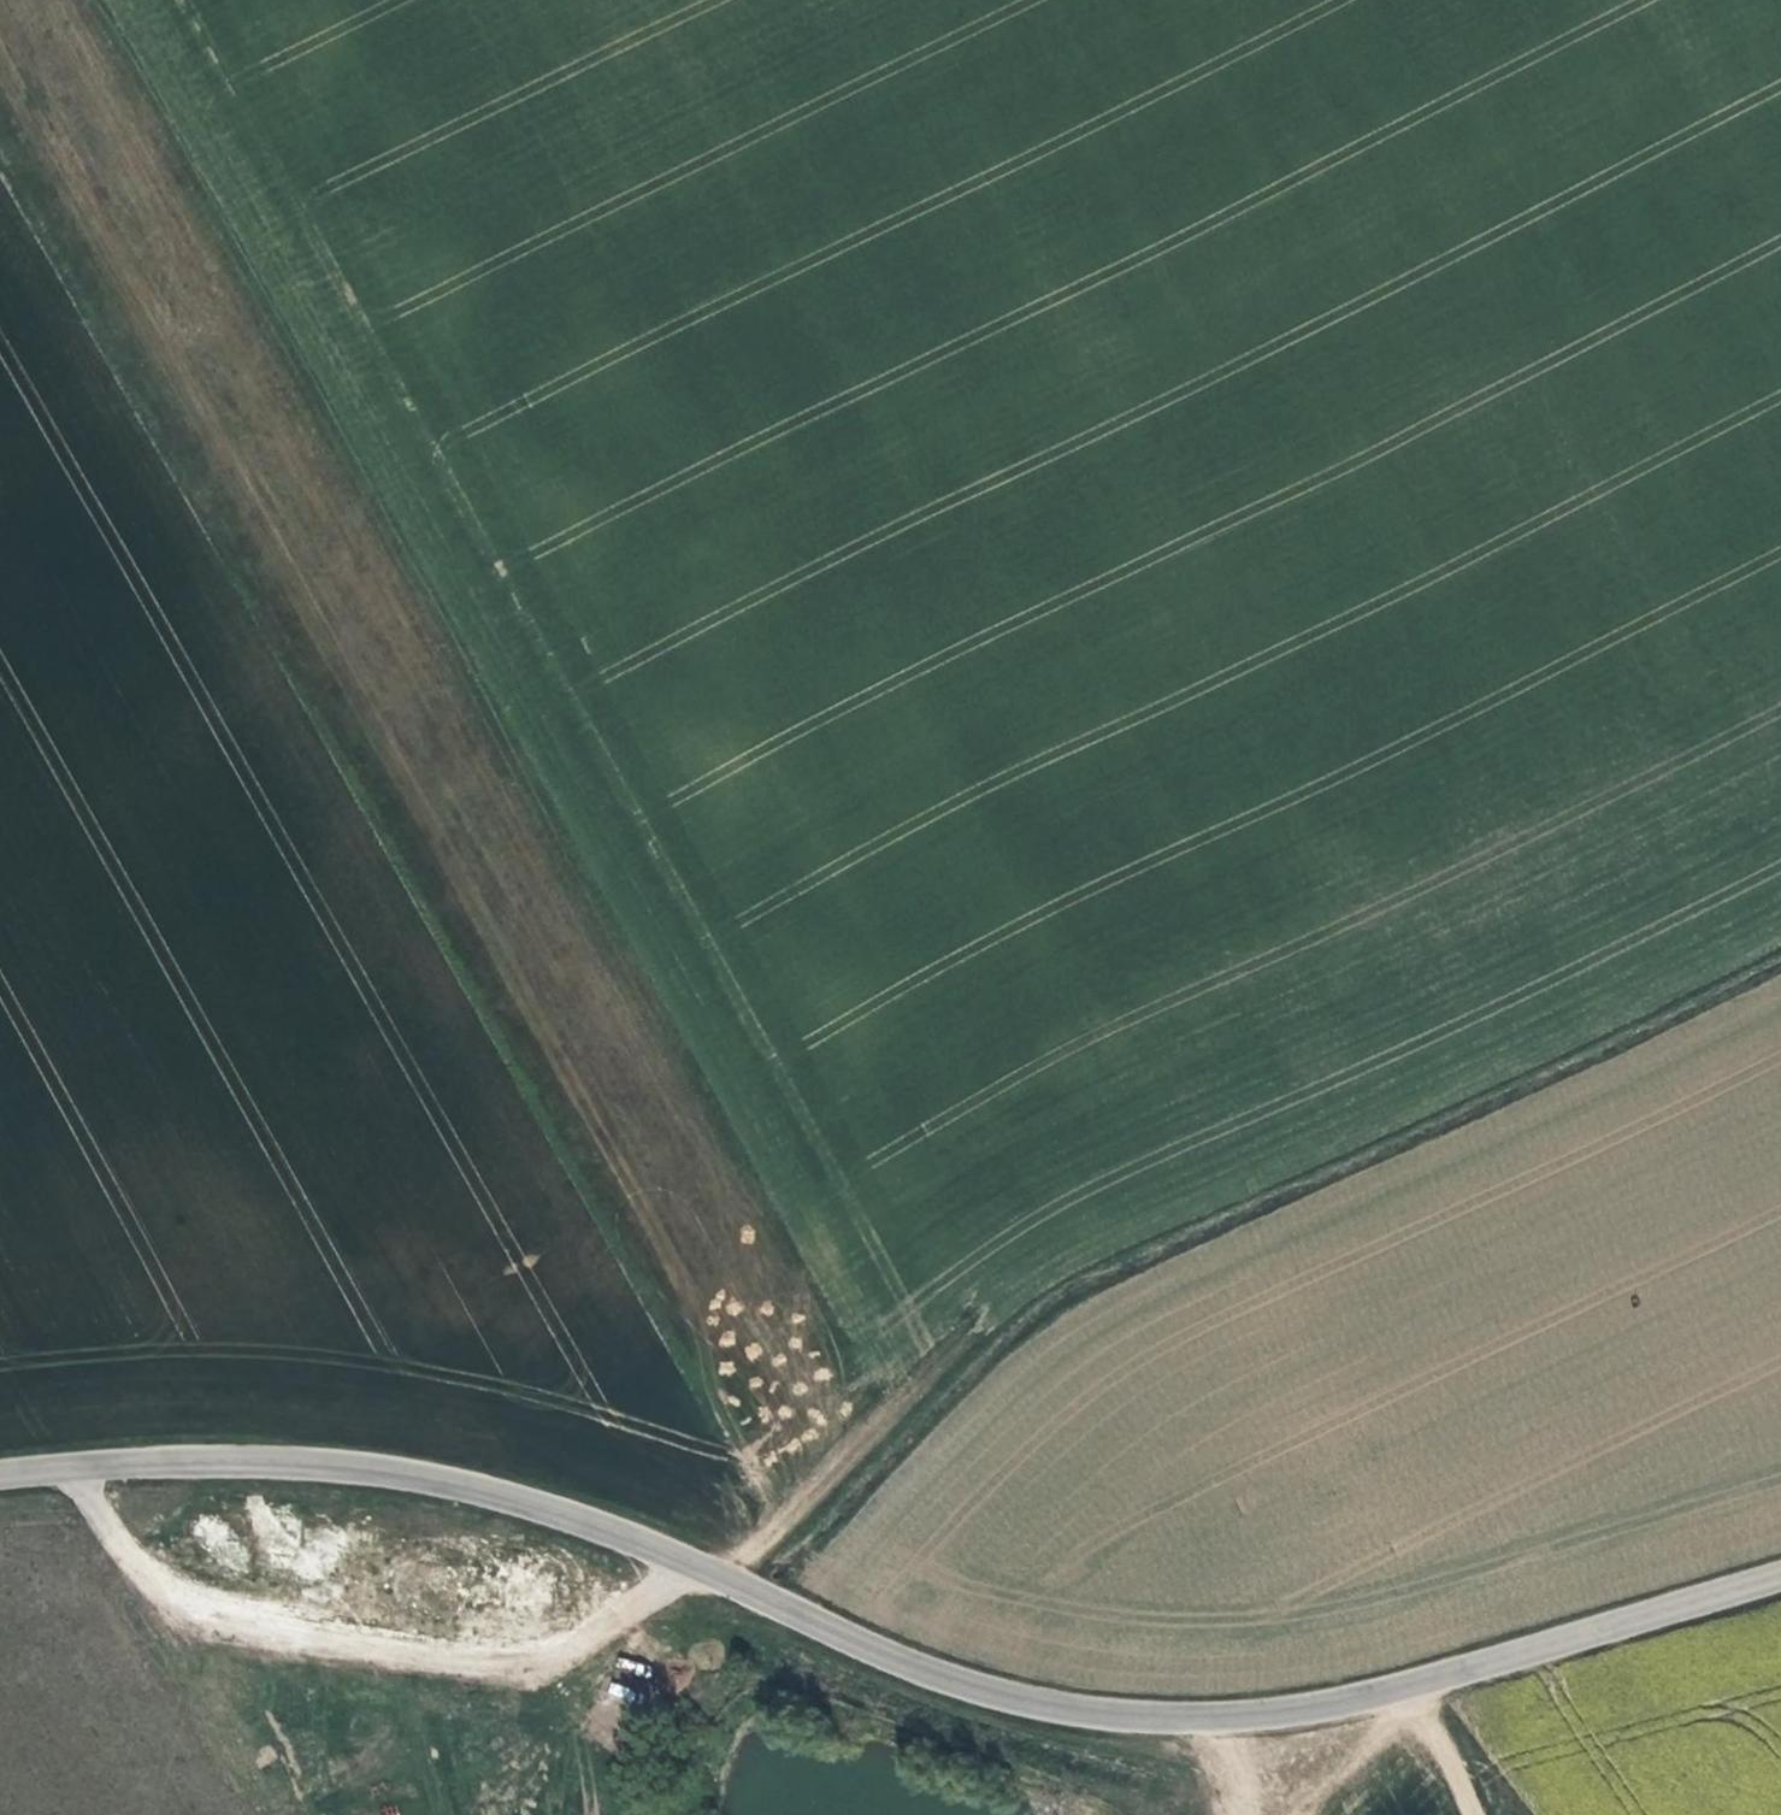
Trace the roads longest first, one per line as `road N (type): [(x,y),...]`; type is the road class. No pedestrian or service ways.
road 1 (unclassified): [(0,1474),(219,1458),(411,1472),(611,1528),(904,1662),(1052,1704),(1168,1717),(1315,1706),(1423,1685),(1780,1577)]
road 2 (track): [(1301,1814),(1423,1685),(1479,1814)]

